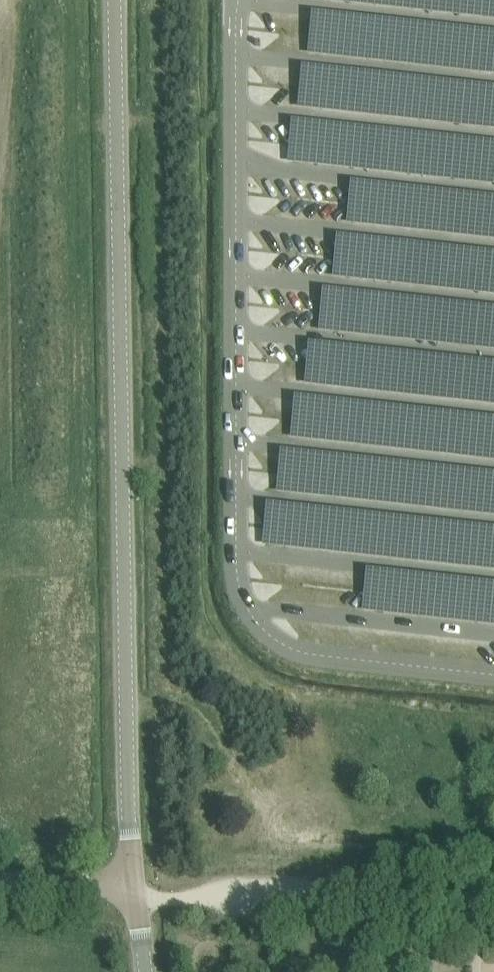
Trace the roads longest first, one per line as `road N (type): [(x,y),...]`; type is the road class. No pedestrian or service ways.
road 1 (unclassified): [(132,887),(117,0)]
road 2 (track): [(493,902),(155,898),(132,887)]
road 3 (unclassified): [(132,887),(0,880)]

